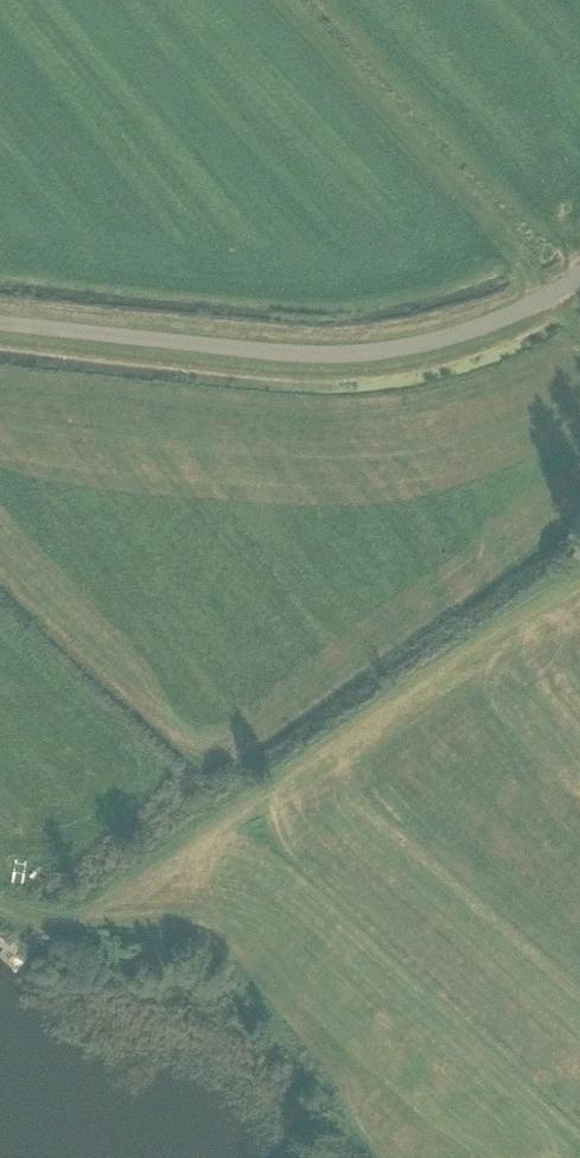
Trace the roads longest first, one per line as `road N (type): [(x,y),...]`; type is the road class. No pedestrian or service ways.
road 1 (unclassified): [(0,325),(320,359),(462,340),(579,282)]

